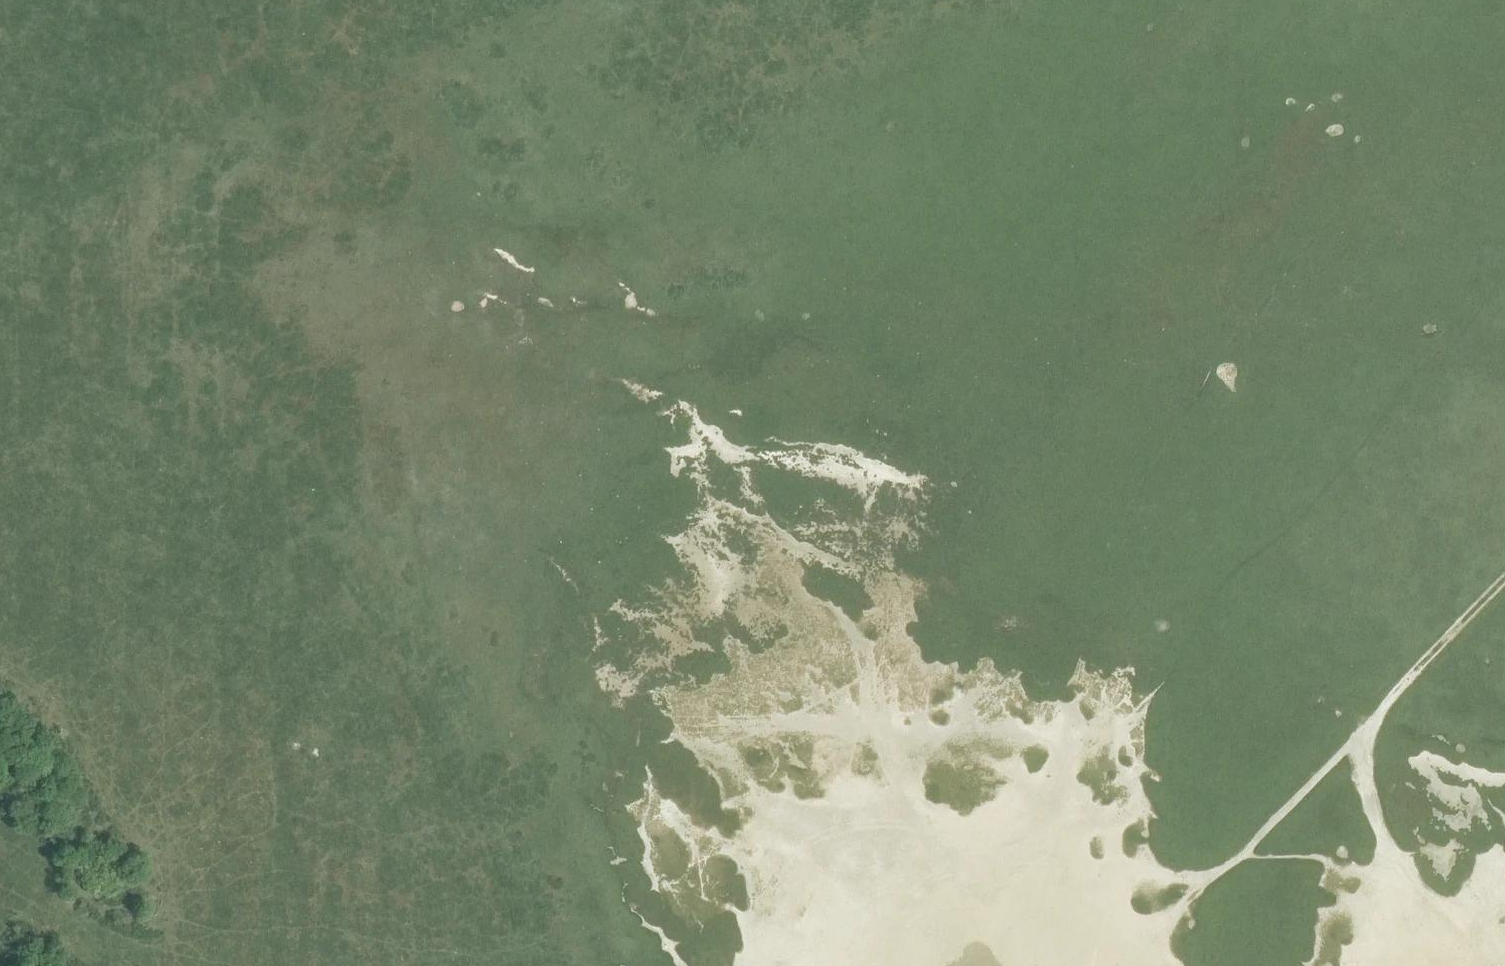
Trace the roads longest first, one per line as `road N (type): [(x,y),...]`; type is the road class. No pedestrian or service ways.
road 1 (track): [(1490,965),(1393,851),(1359,737),(1504,580)]

